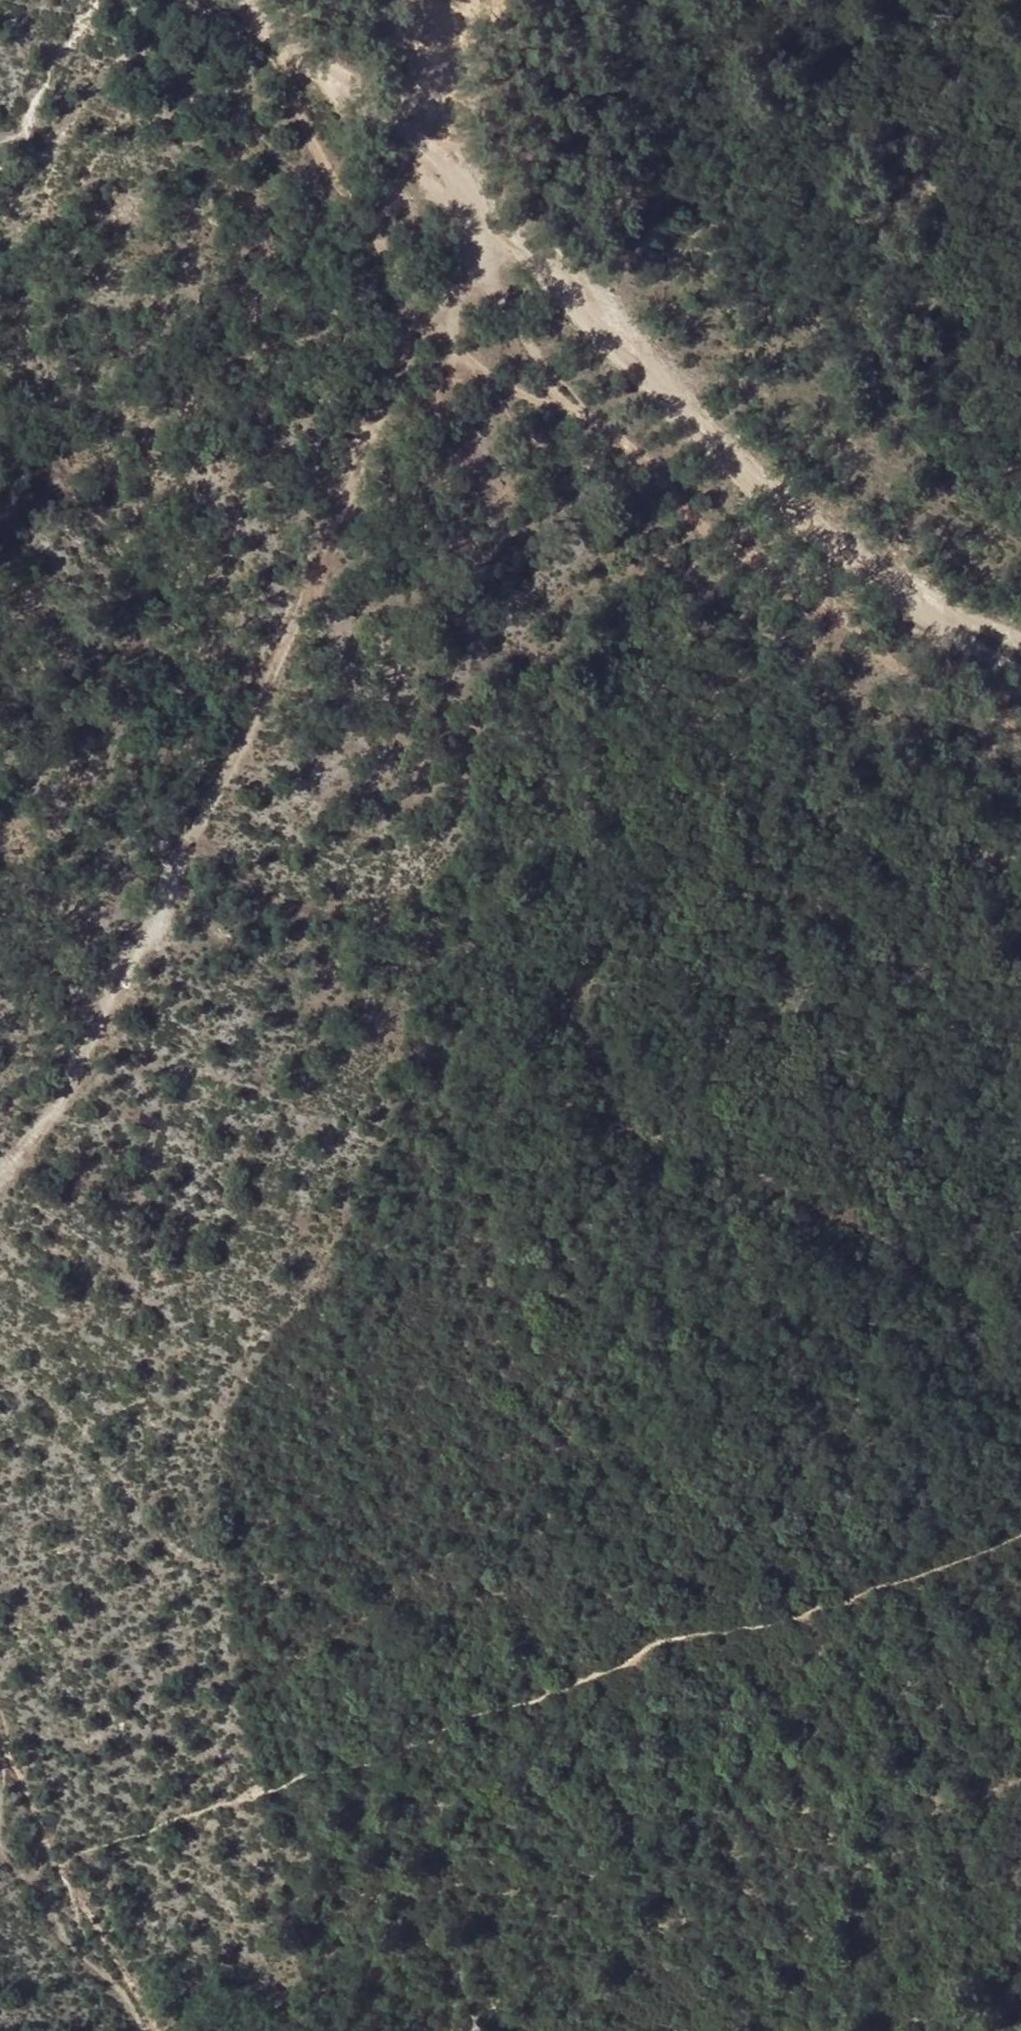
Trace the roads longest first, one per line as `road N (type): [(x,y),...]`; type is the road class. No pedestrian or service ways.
road 1 (track): [(1020,629),(834,528),(490,229),(412,100),(262,0)]
road 2 (track): [(487,0),(457,60),(438,133)]

